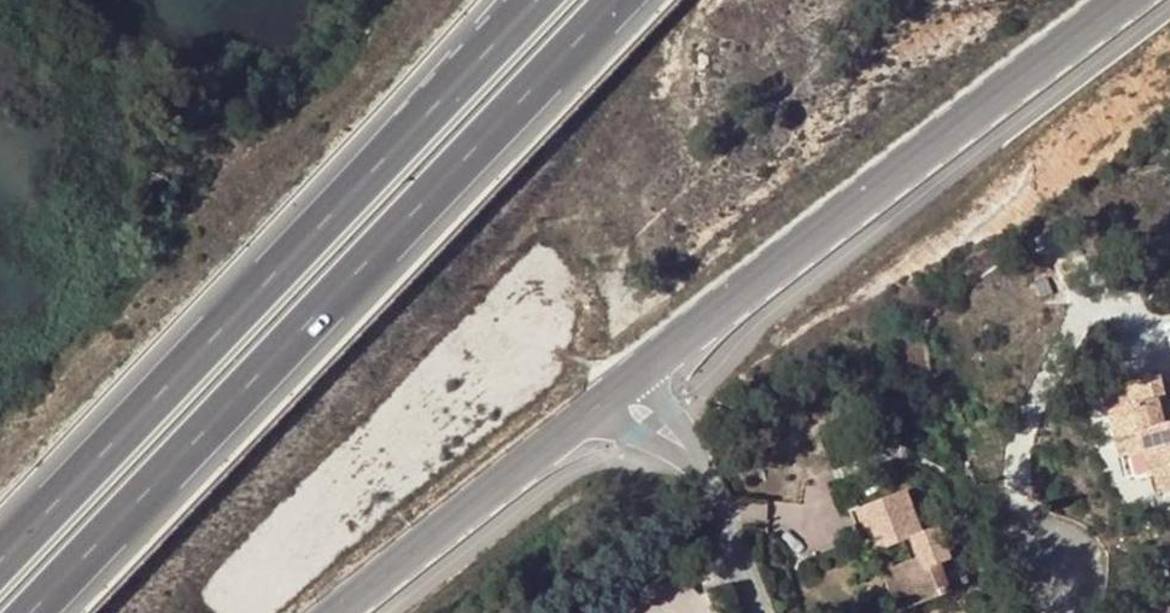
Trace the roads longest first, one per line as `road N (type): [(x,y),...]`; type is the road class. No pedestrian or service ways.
road 1 (trunk): [(35,612),(619,0)]
road 2 (trunk): [(549,0),(0,568)]
road 3 (tertiary): [(1122,0),(643,370)]
road 4 (tertiary): [(643,370),(335,612)]
road 5 (residential): [(643,370),(694,446),(762,612)]

